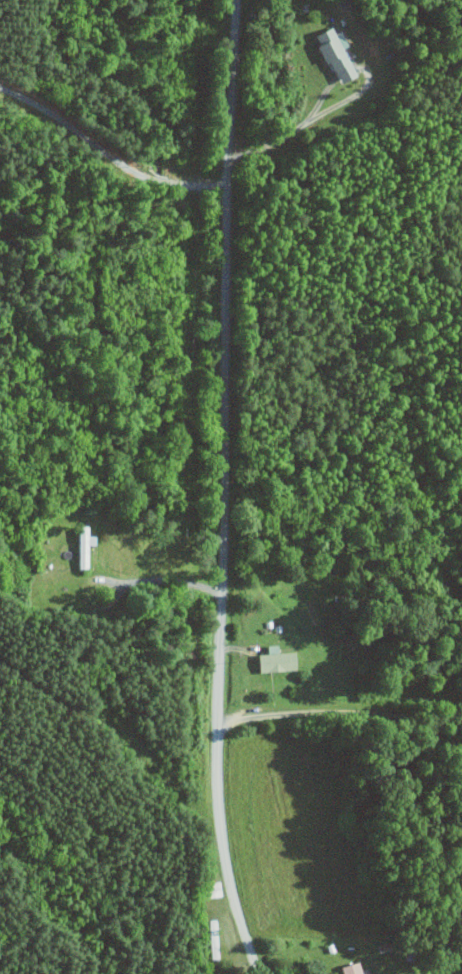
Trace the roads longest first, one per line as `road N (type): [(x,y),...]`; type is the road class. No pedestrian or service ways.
road 1 (residential): [(250,973),(220,810),(234,0)]

